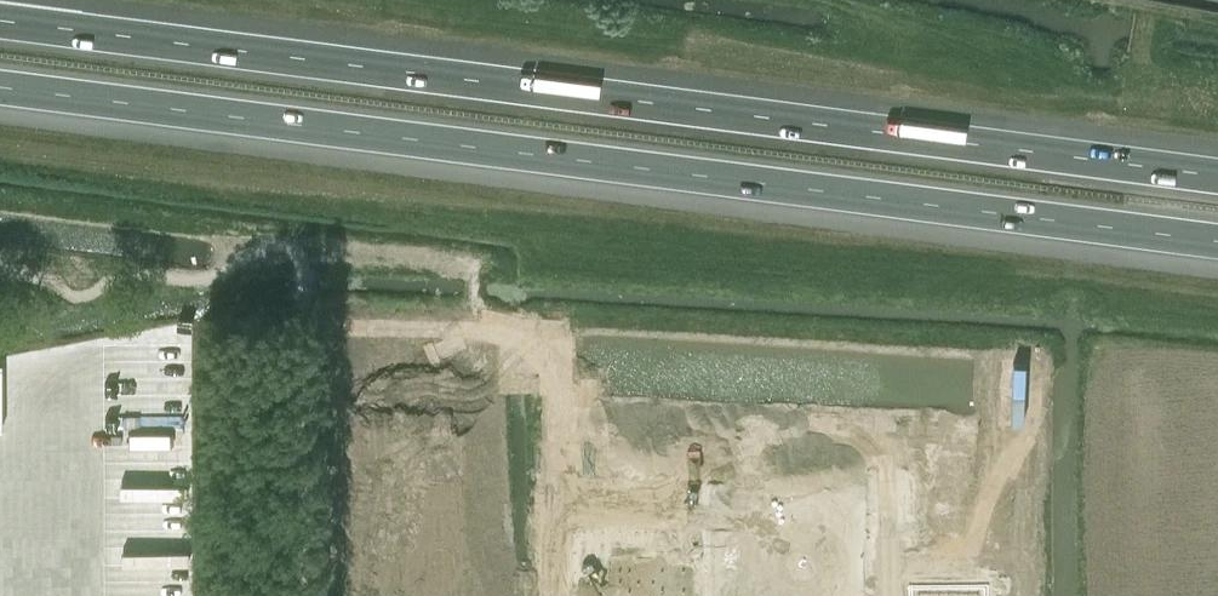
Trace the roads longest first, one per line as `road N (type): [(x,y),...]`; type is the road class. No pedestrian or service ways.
road 1 (motorway): [(0,88),(1217,243)]
road 2 (motorway): [(1217,176),(0,22)]

